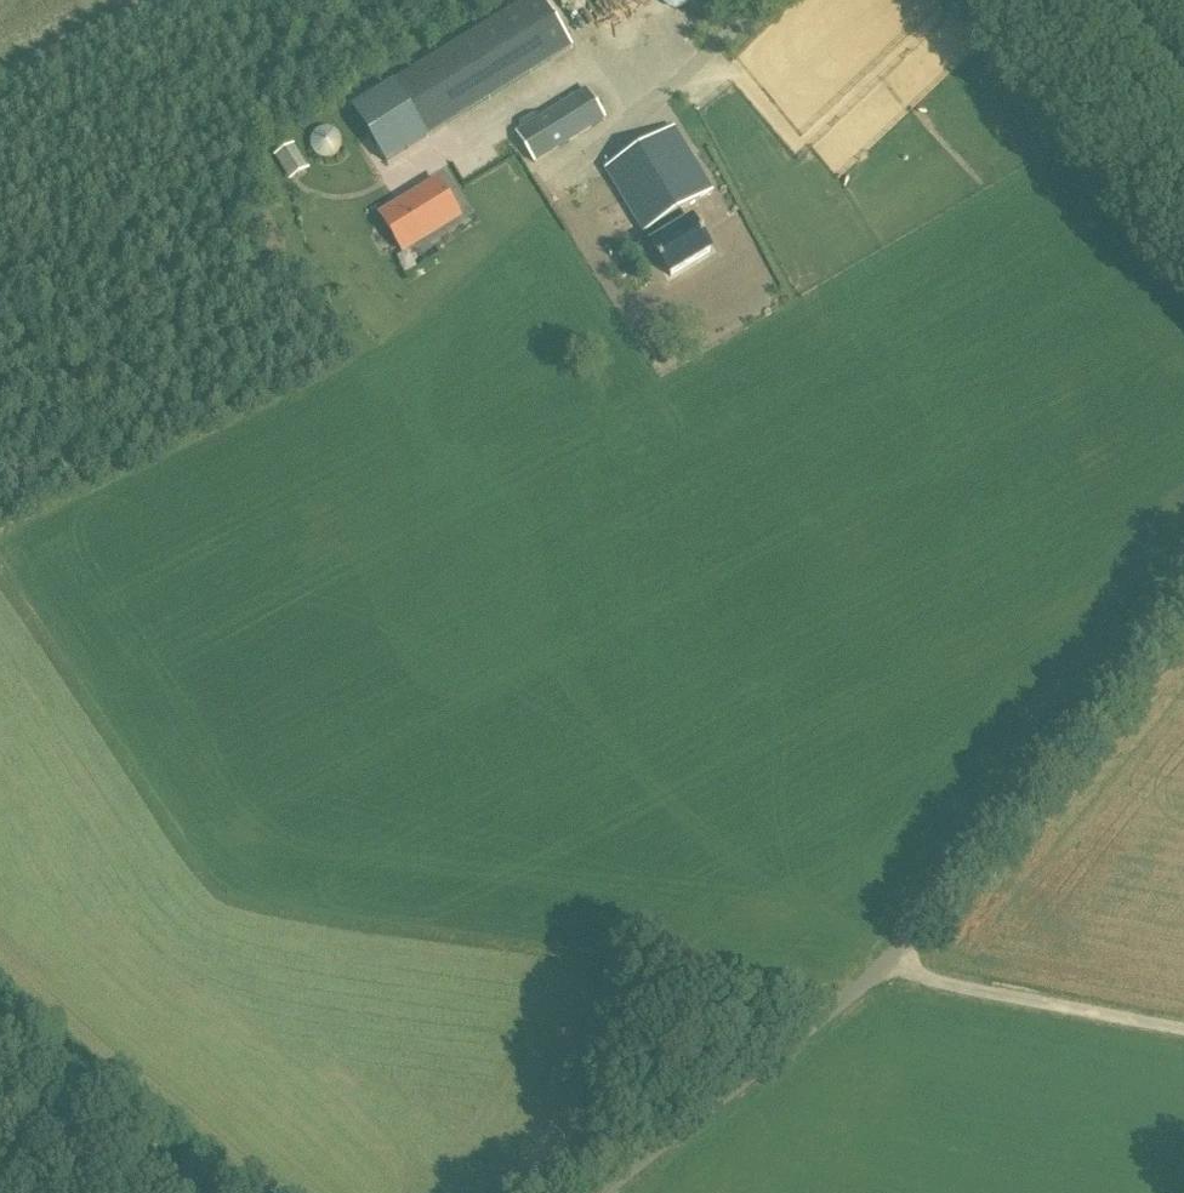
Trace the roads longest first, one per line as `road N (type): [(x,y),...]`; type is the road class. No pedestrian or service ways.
road 1 (unclassified): [(598,1192),(888,965),(1183,606)]
road 2 (unclassified): [(1183,207),(1008,0)]

